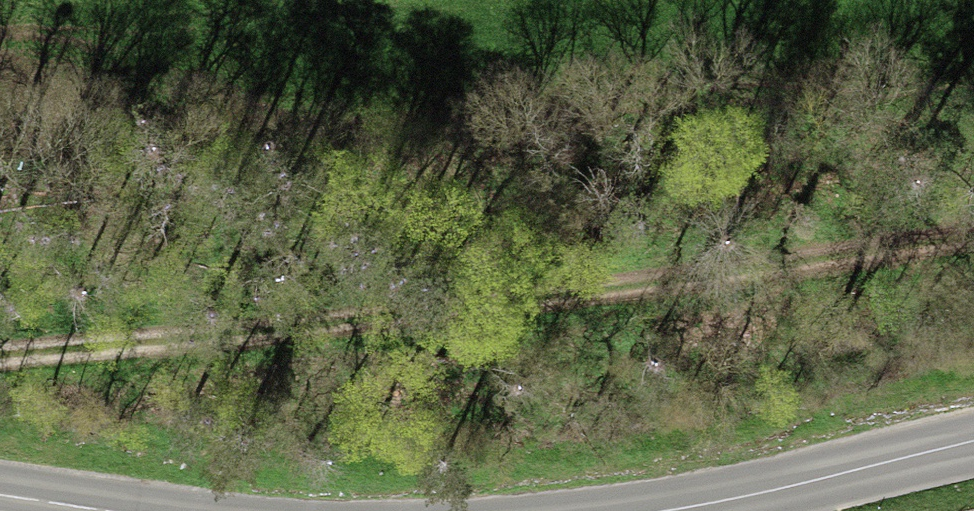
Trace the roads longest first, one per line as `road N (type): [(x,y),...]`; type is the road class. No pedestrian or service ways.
road 1 (track): [(973,235),(0,346)]
road 2 (secondary): [(973,442),(709,510)]

